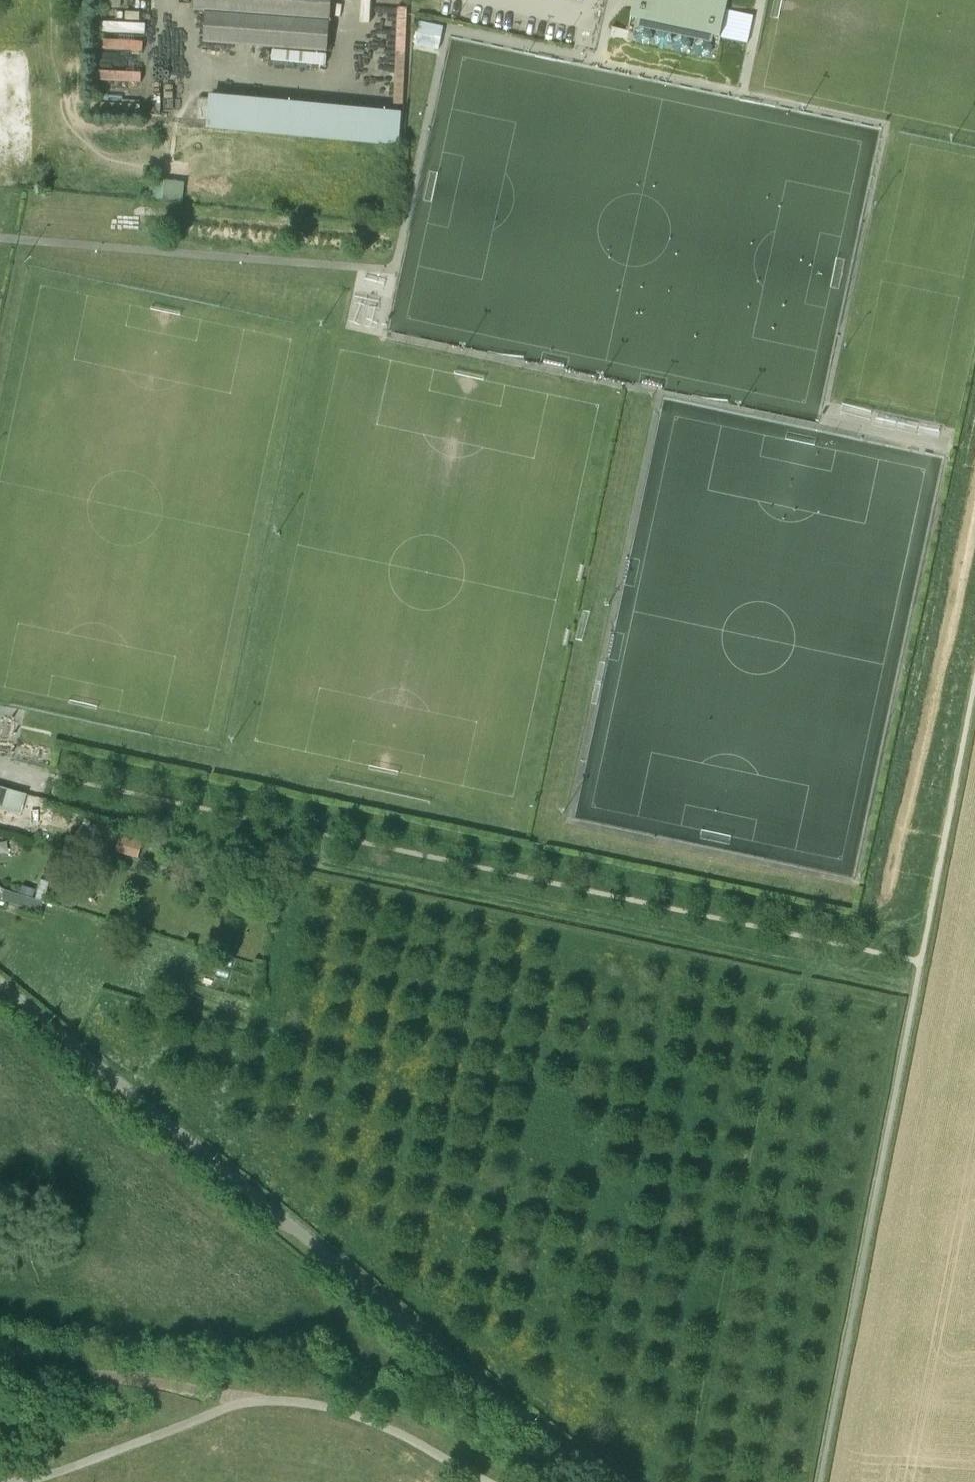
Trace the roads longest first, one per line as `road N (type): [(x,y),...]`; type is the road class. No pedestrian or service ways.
road 1 (unclassified): [(610,1481),(0,983)]

